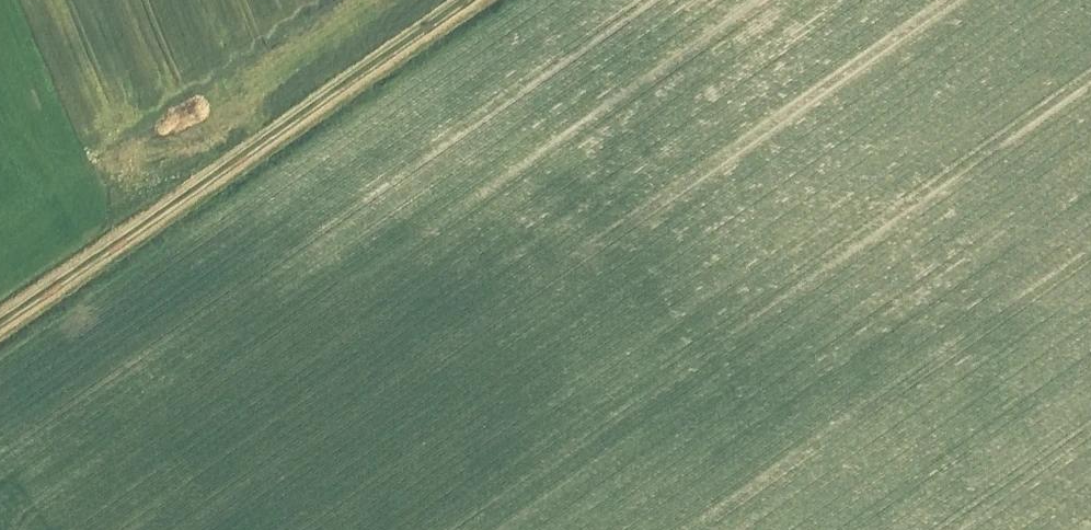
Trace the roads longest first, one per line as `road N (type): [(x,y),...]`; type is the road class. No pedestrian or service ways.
road 1 (track): [(0,326),(468,0)]

